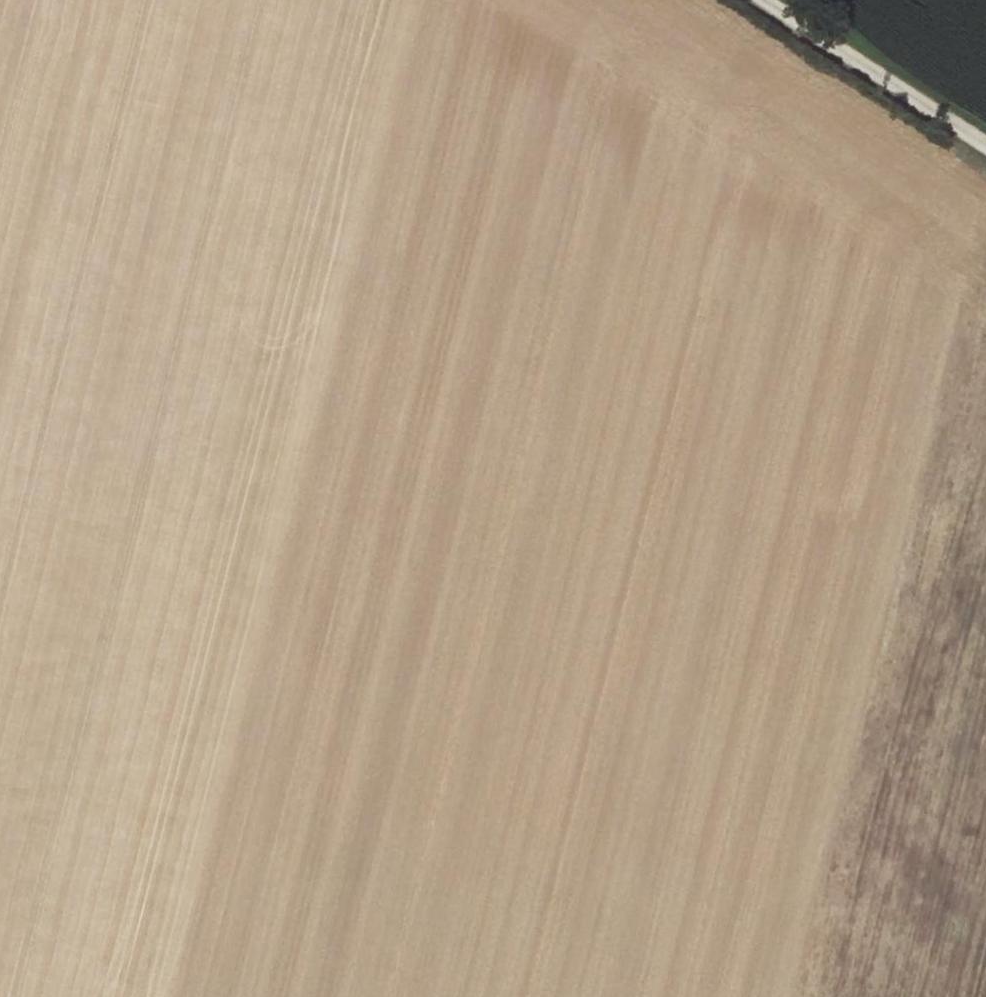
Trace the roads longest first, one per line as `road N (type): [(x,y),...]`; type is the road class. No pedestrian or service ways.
road 1 (track): [(985,144),(758,0)]

